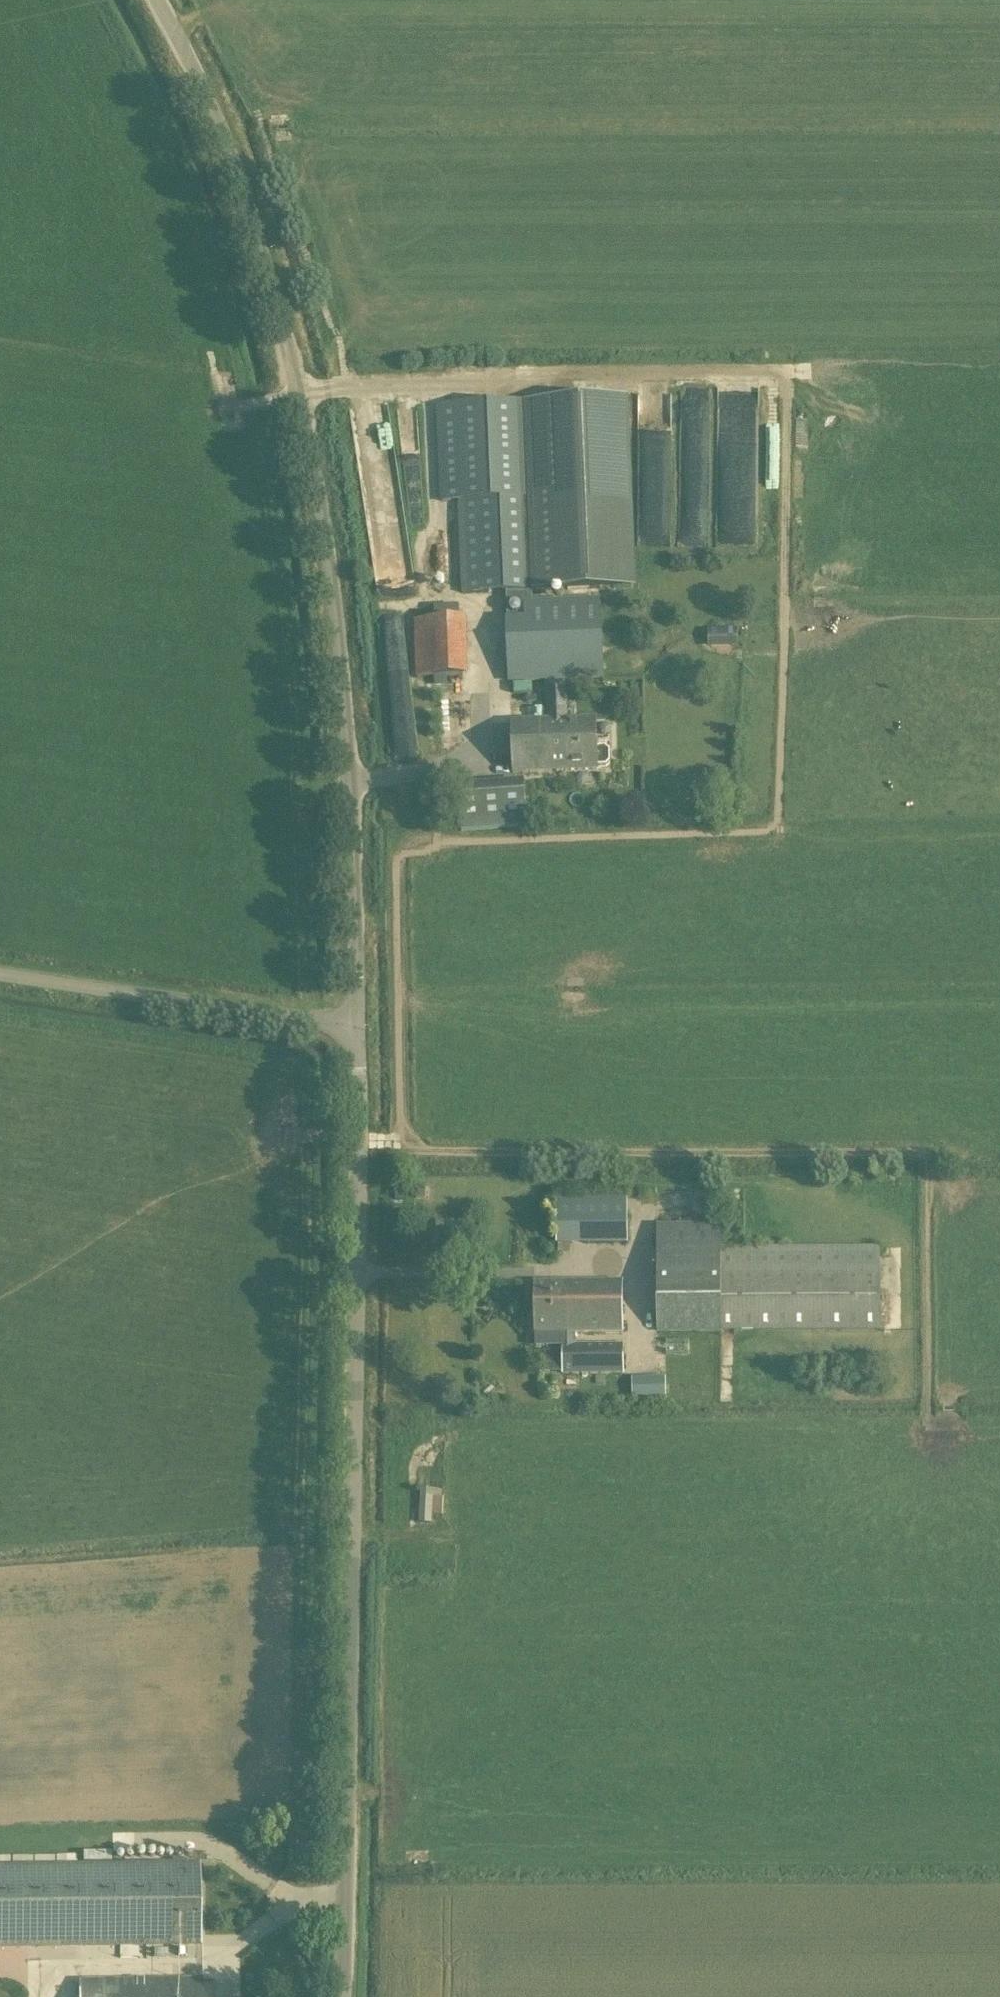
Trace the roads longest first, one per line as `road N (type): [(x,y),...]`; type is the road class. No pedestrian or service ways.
road 1 (unclassified): [(358,1024),(352,721),(328,533),(264,236),(223,124),(159,0)]
road 2 (unclassified): [(353,1996),(358,1024)]
road 3 (unclassified): [(358,1024),(0,972)]

